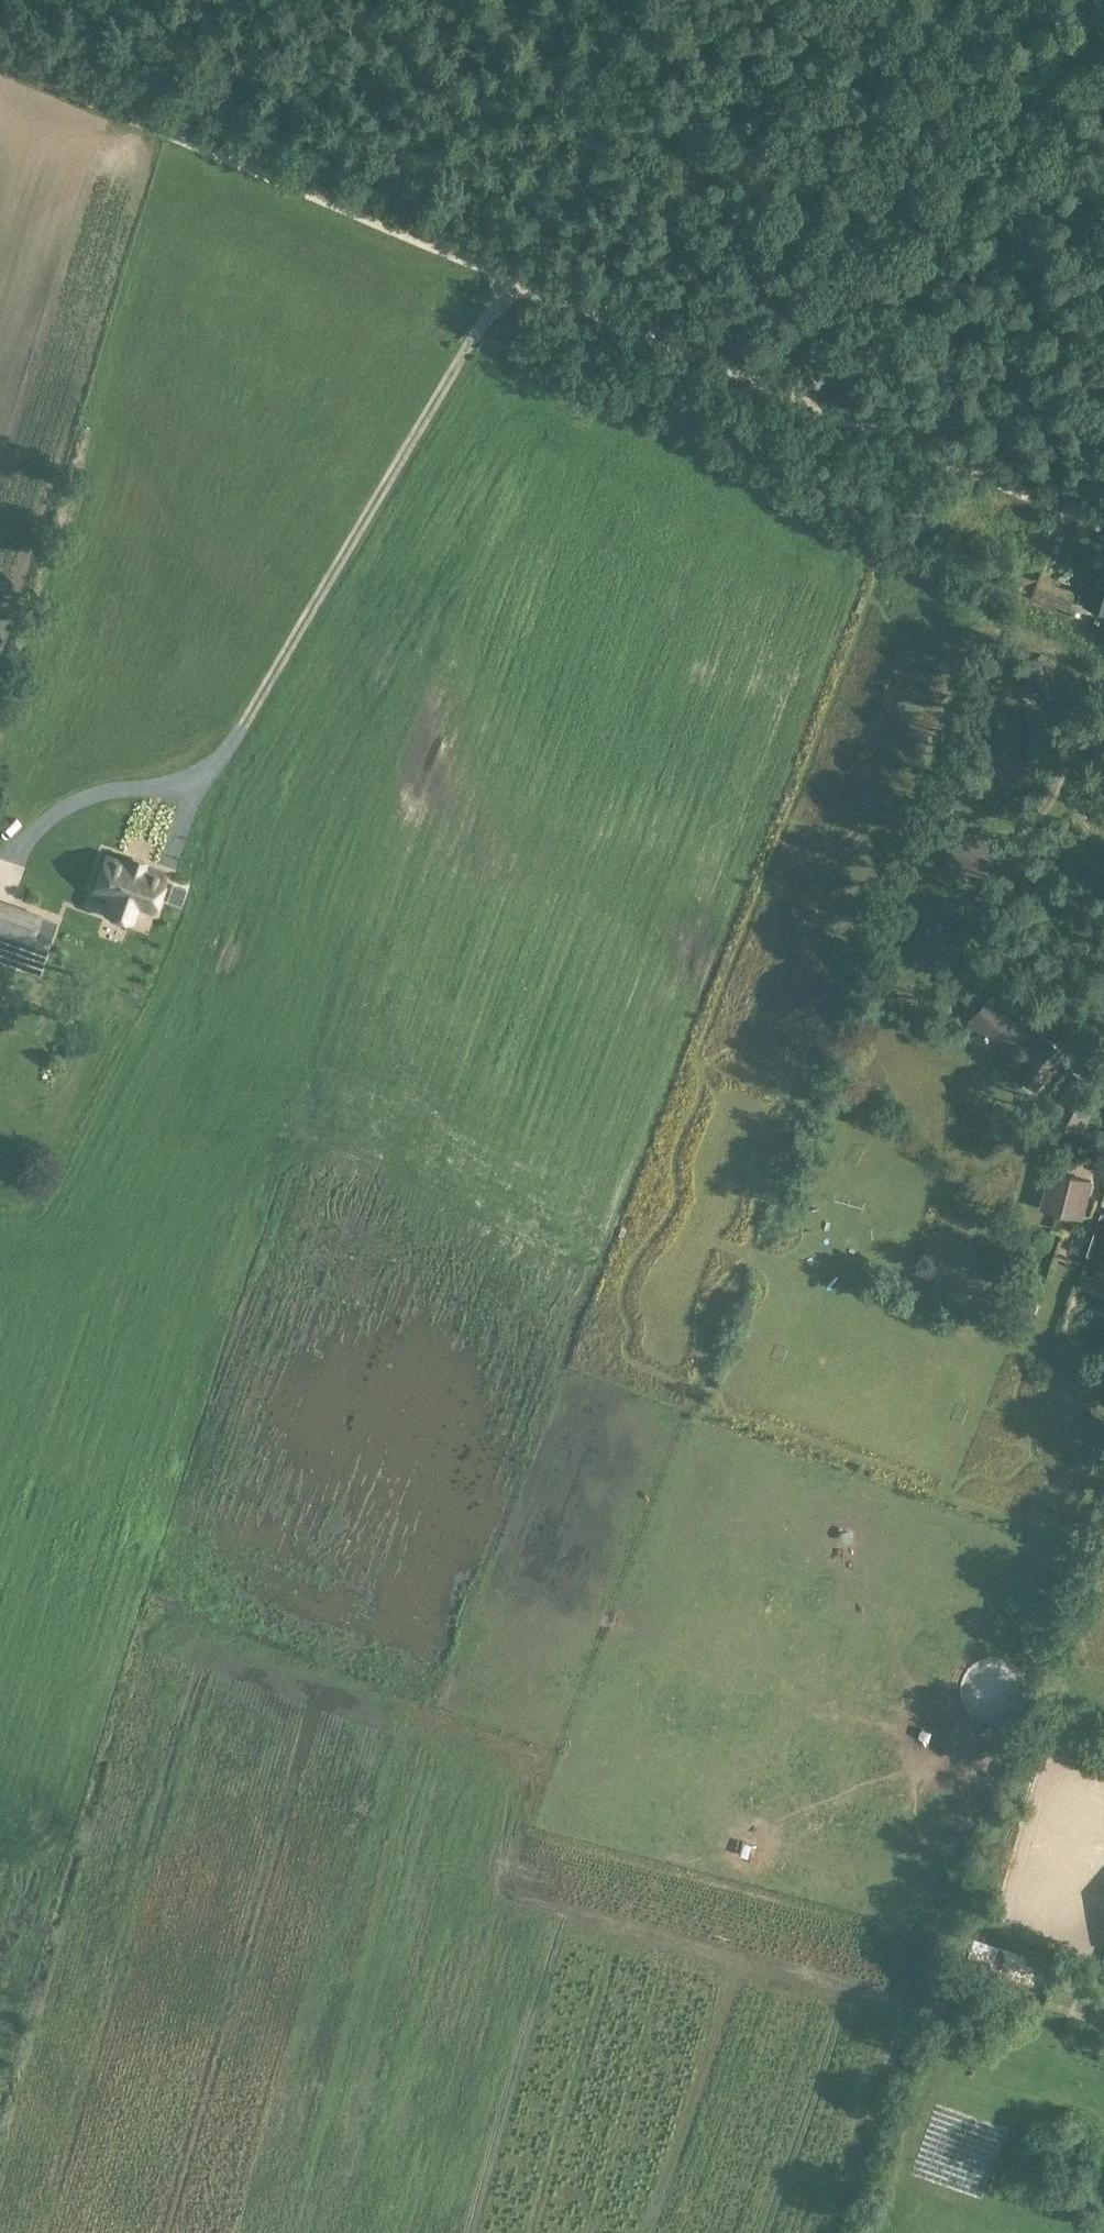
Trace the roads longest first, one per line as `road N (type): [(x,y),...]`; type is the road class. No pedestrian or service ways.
road 1 (track): [(1103,522),(0,58)]
road 2 (track): [(679,0),(485,323)]

